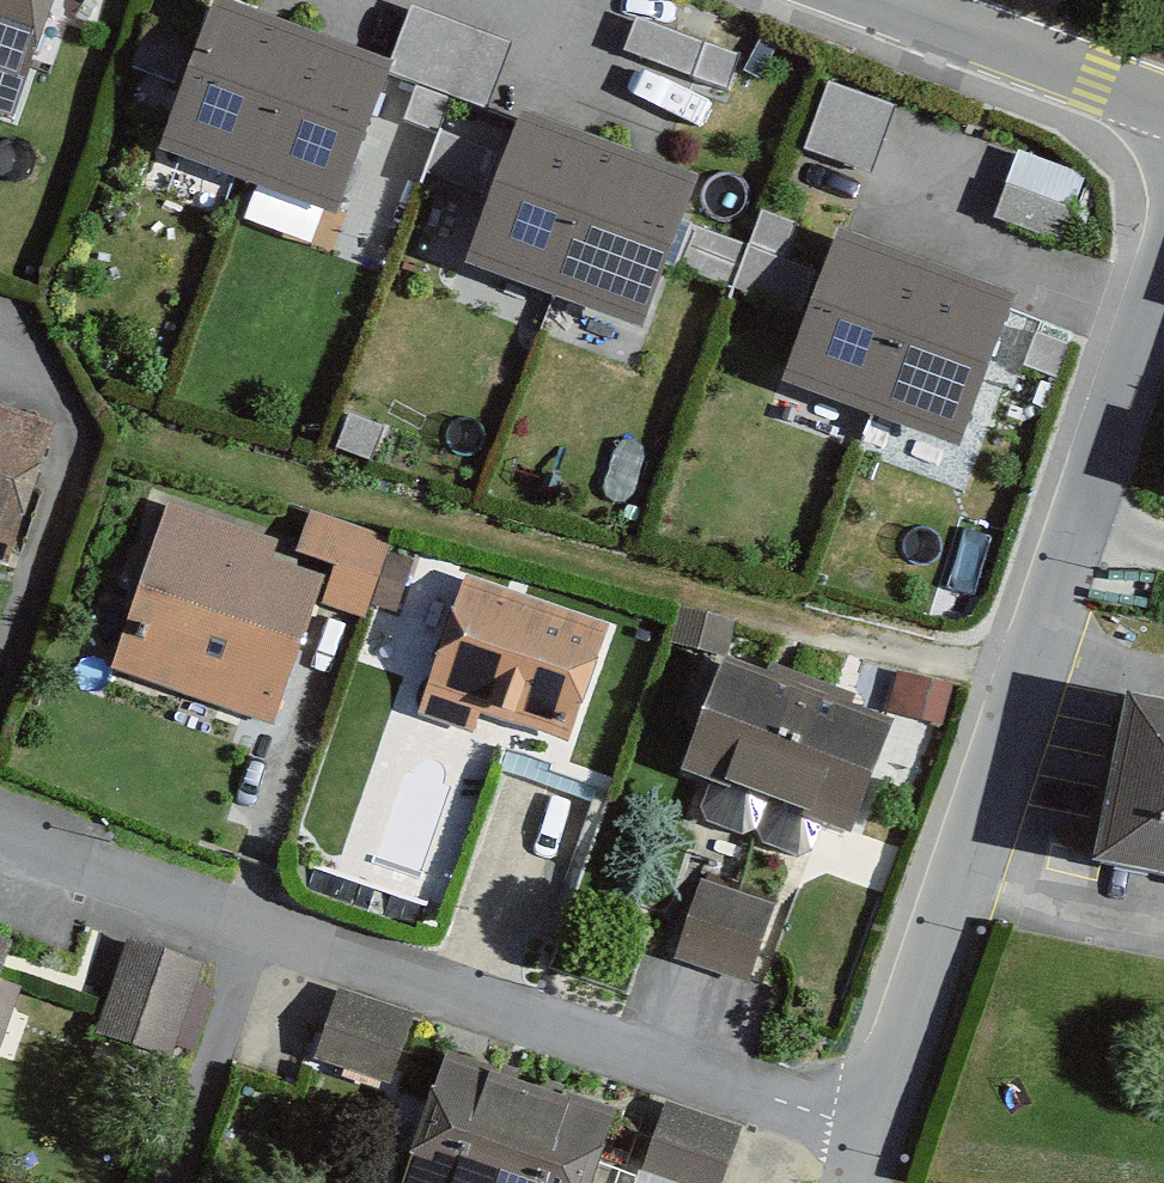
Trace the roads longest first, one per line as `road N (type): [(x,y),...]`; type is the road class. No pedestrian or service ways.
road 1 (residential): [(876,1130),(0,828)]
road 2 (residential): [(876,1130),(1163,280)]
road 3 (residential): [(877,0),(1163,108)]

